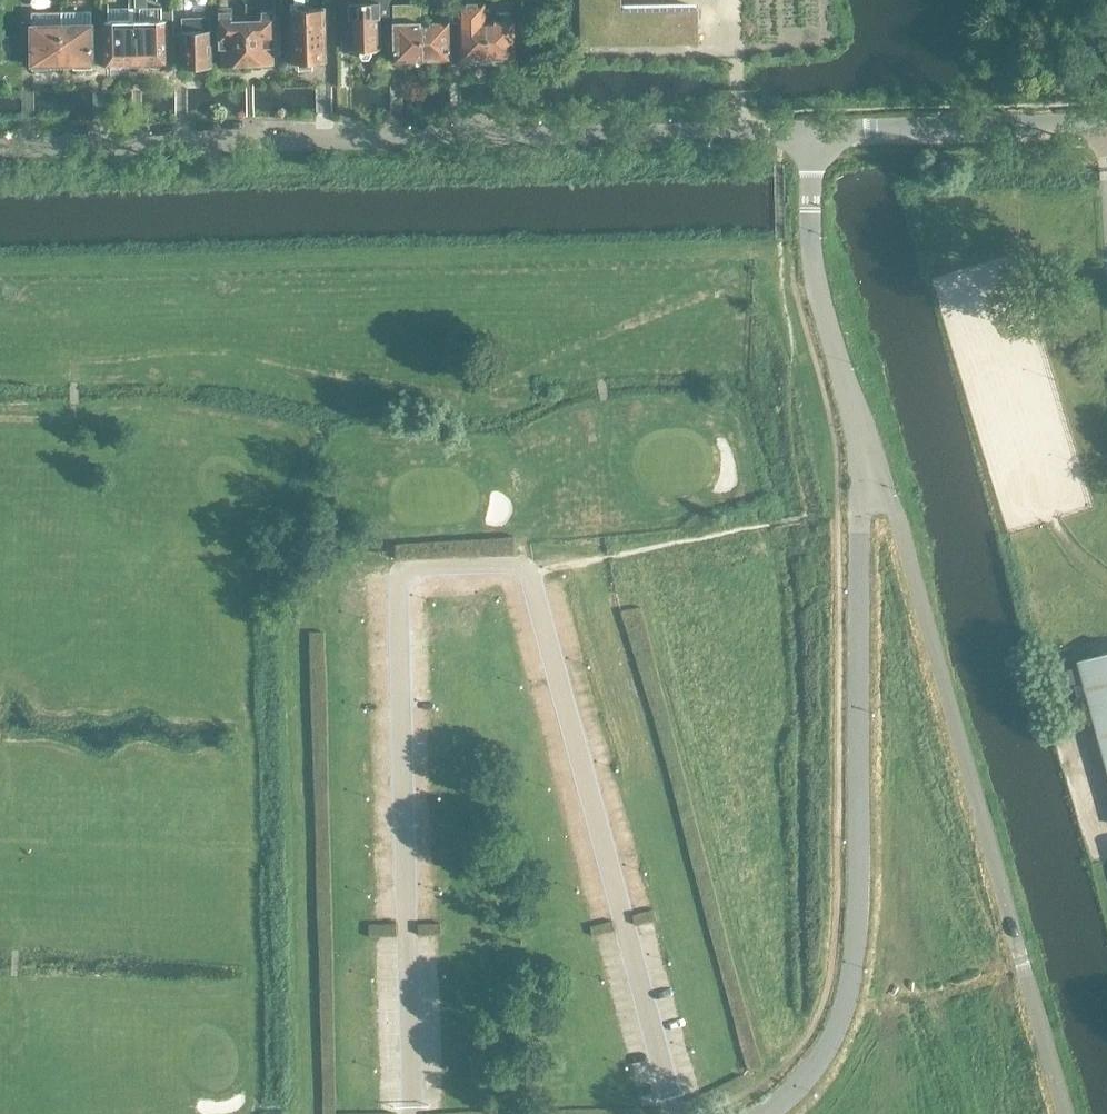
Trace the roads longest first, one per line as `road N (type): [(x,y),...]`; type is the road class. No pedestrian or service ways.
road 1 (unclassified): [(0,149),(812,132)]
road 2 (unclassified): [(1069,1113),(901,516),(866,450)]
road 3 (unclassified): [(857,928),(866,450)]
road 4 (unclassified): [(866,450),(810,234),(812,132)]
road 5 (unclassified): [(812,132),(1106,122)]
road 6 (residential): [(769,1113),(833,1040),(857,928)]

